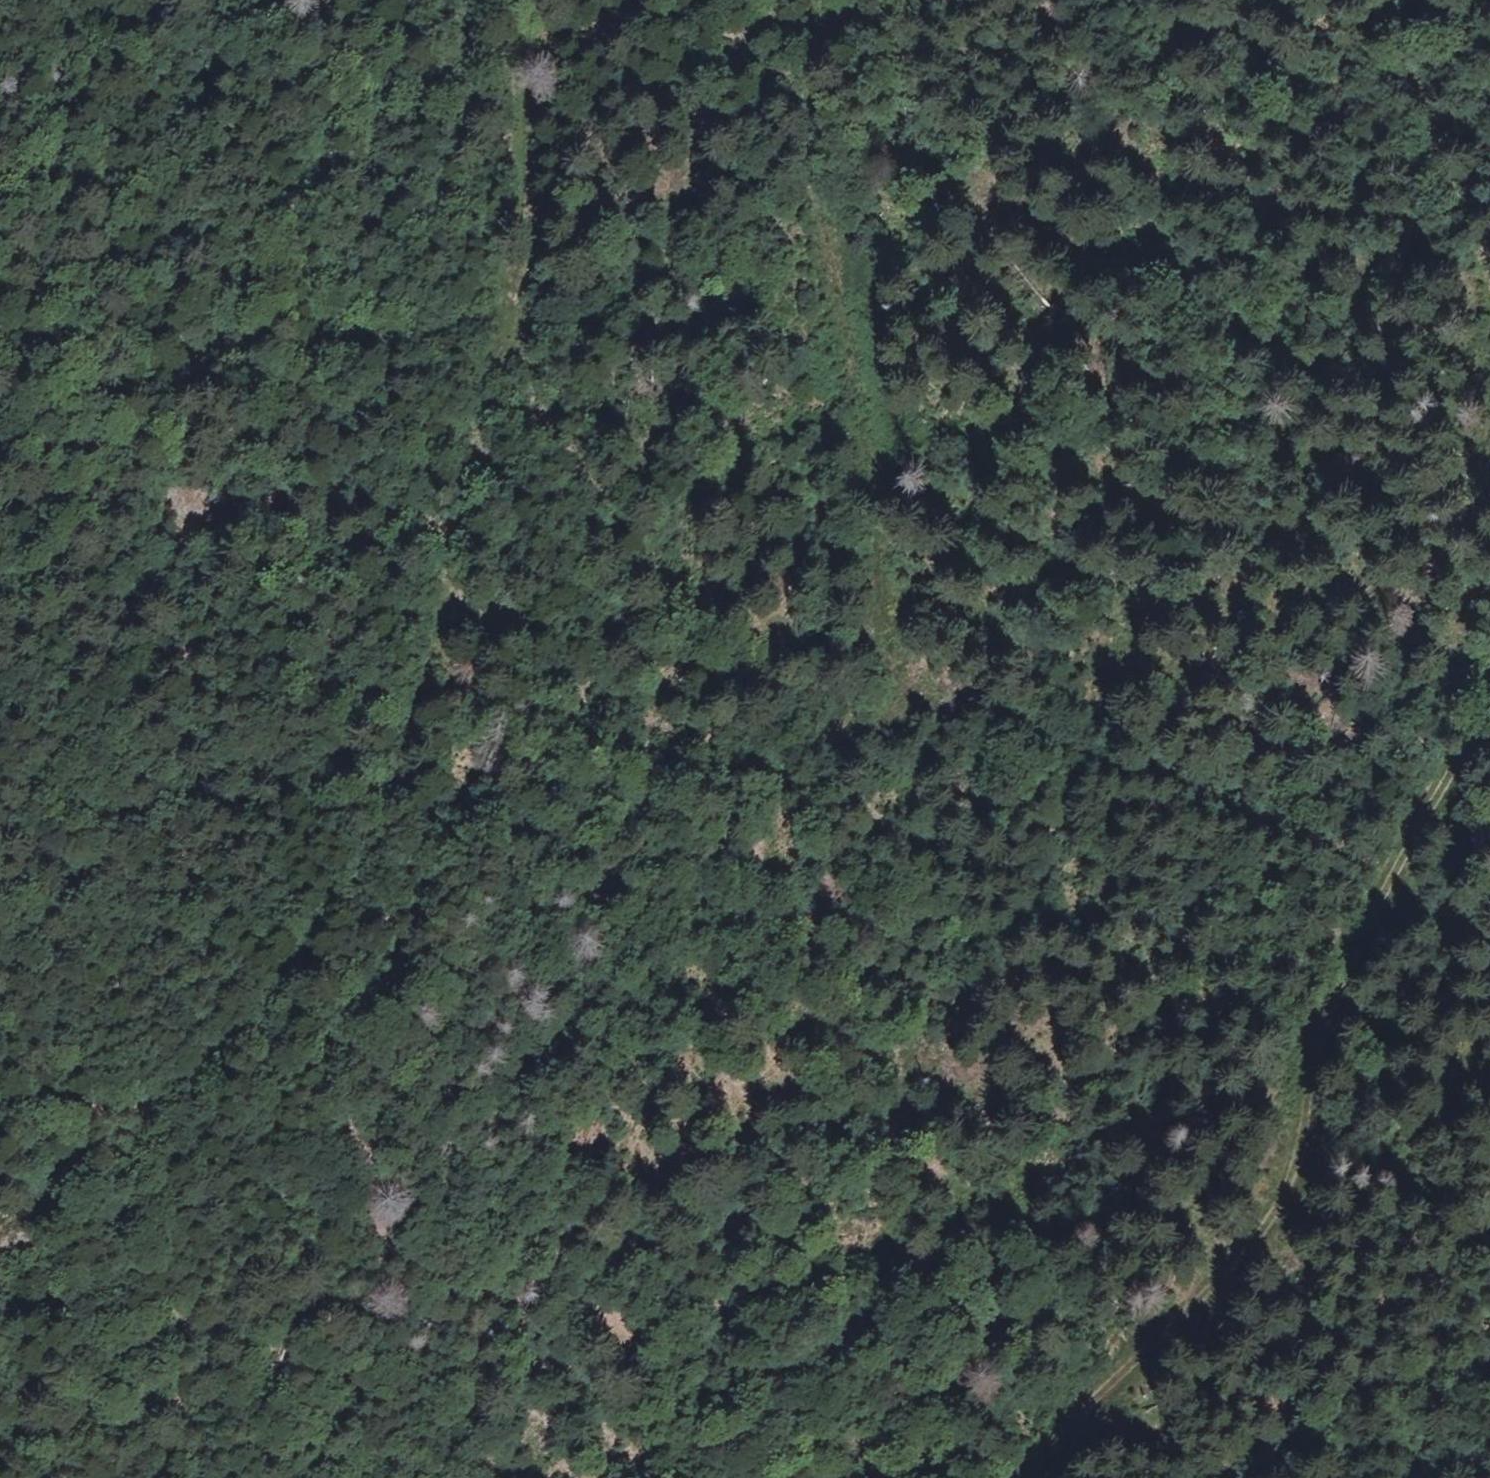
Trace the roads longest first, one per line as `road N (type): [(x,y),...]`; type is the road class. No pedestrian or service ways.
road 1 (track): [(0,1243),(251,1024),(386,809),(450,604),(516,230),(524,0)]
road 2 (track): [(1027,1477),(1242,1269),(1291,1204),(1330,1020),(1399,856),(1489,708)]
road 3 (track): [(812,0),(802,72),(805,156),(874,443),(884,546)]
road 4 (track): [(1489,294),(1434,146),(1419,80),(1415,0)]

